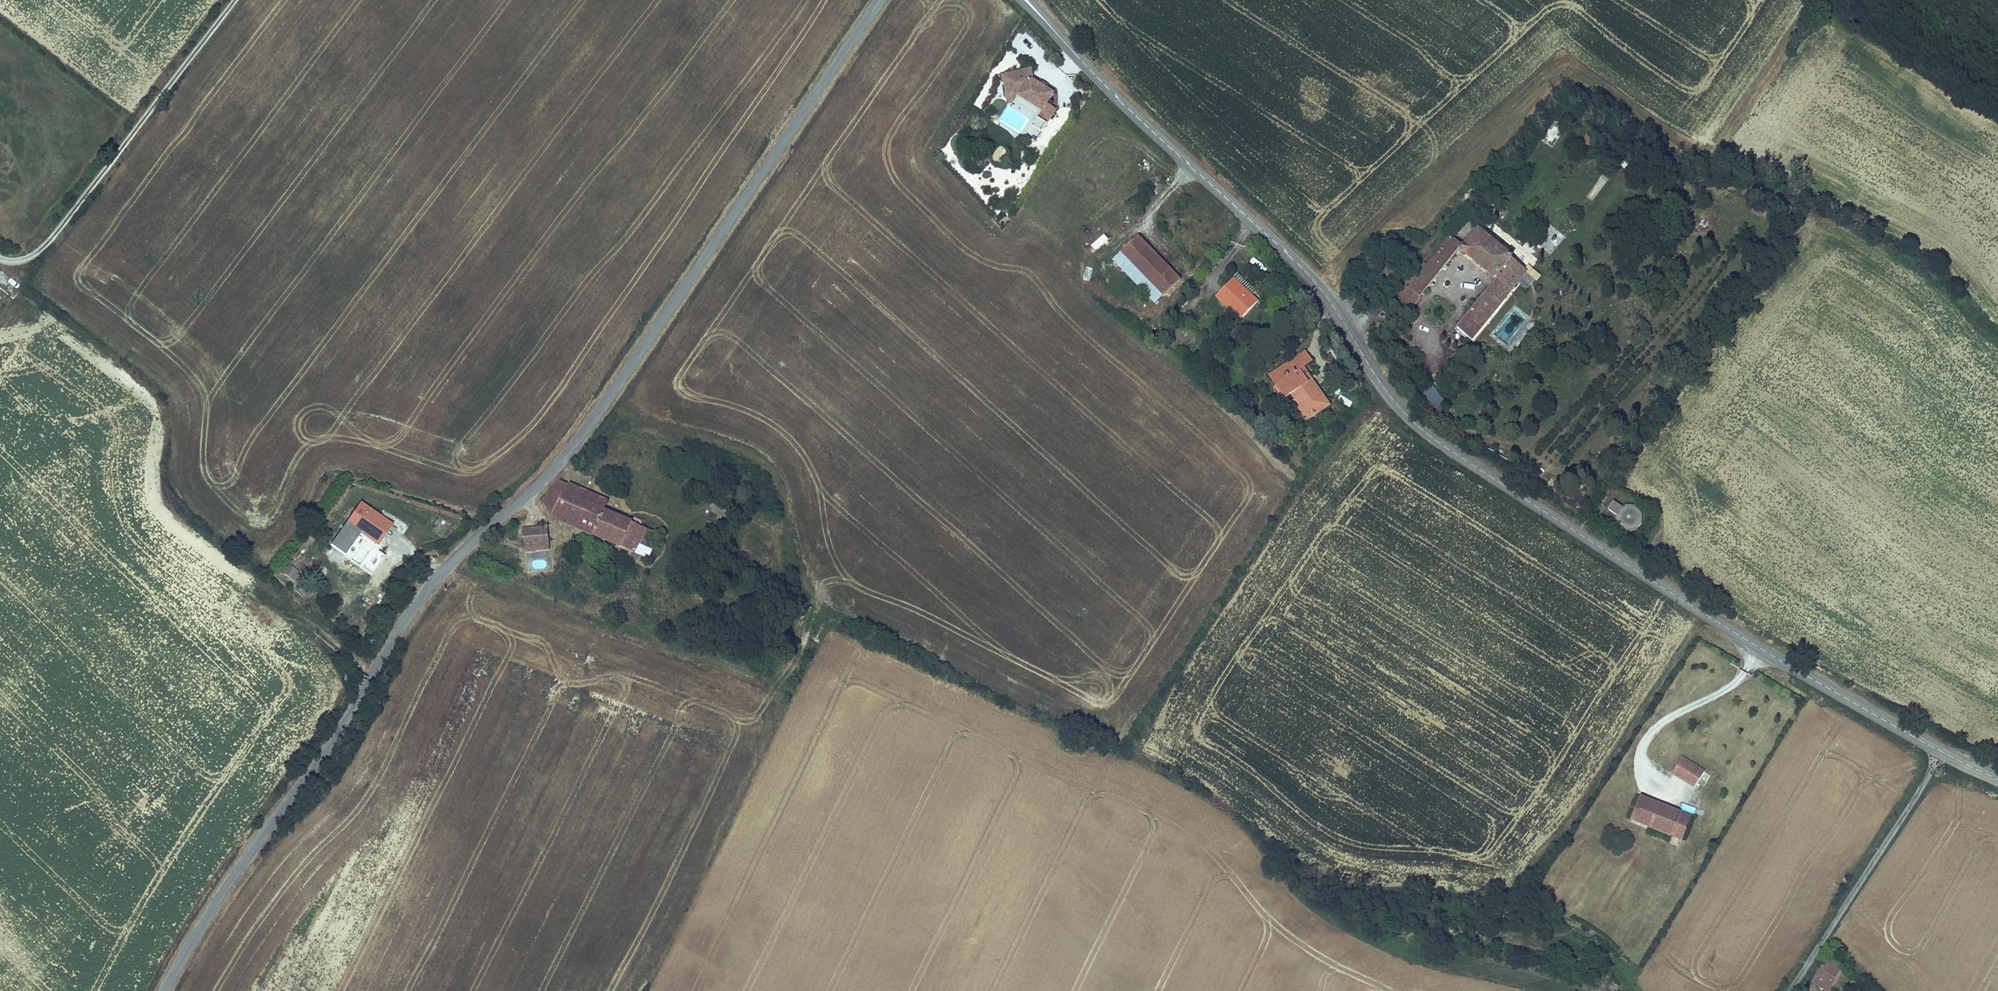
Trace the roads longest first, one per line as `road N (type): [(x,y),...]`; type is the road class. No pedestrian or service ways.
road 1 (tertiary): [(1035,10),(1312,278),(1391,398),(1423,430),(1777,658),(1997,779)]
road 2 (tertiary): [(880,0),(564,457),(416,604),(164,990)]
road 3 (track): [(234,0),(45,246),(15,262),(0,258)]

